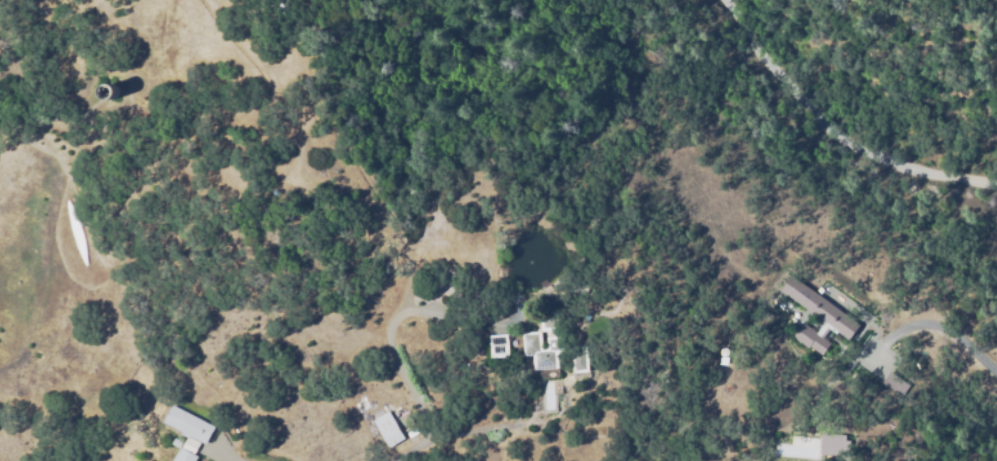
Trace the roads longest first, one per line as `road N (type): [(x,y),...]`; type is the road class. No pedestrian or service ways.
road 1 (residential): [(996,182),(856,148),(783,84),(723,0)]

